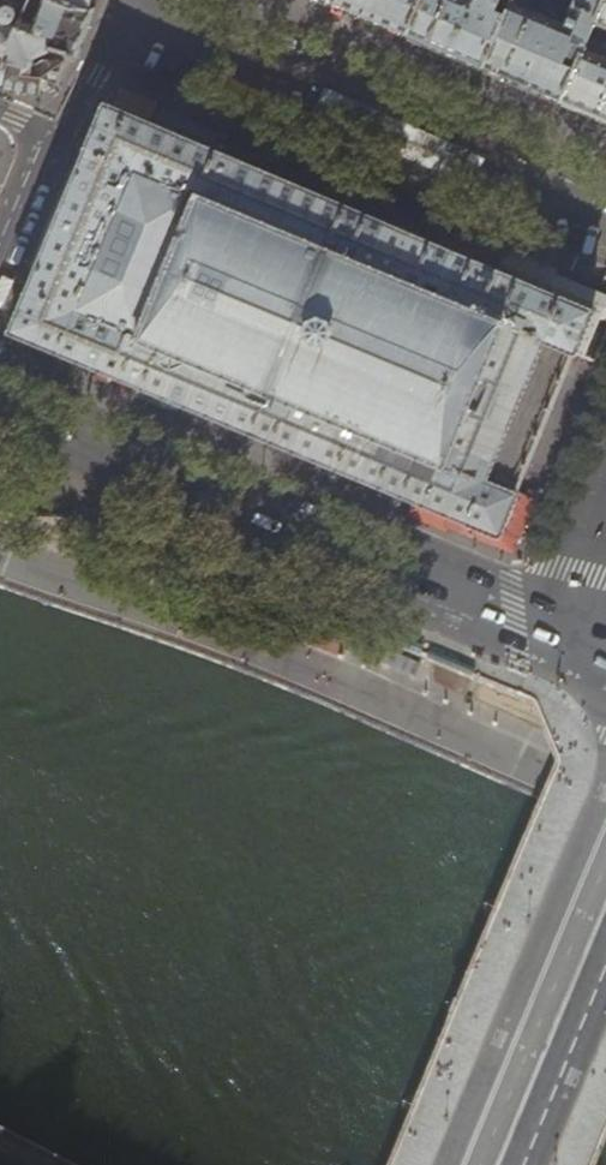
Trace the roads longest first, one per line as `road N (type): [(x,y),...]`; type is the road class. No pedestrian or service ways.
road 1 (primary): [(0,411),(605,661)]
road 2 (residential): [(124,13),(605,214)]
road 3 (primary): [(531,1164),(605,987)]
road 4 (residential): [(51,134),(68,126),(124,13)]
road 5 (residential): [(0,252),(51,134)]

